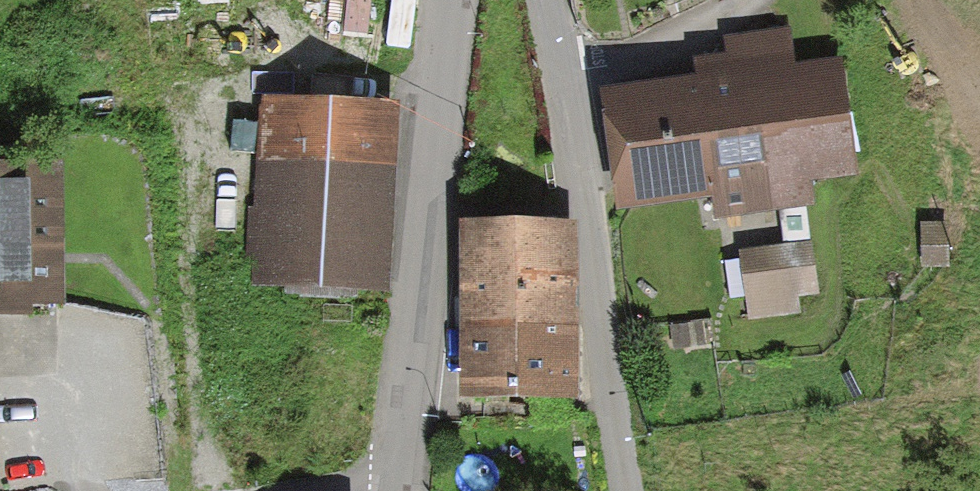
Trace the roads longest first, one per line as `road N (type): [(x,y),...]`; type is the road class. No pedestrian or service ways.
road 1 (residential): [(457,0),(397,490)]
road 2 (residential): [(559,63),(619,490)]
road 3 (residential): [(559,63),(629,51),(725,0)]

